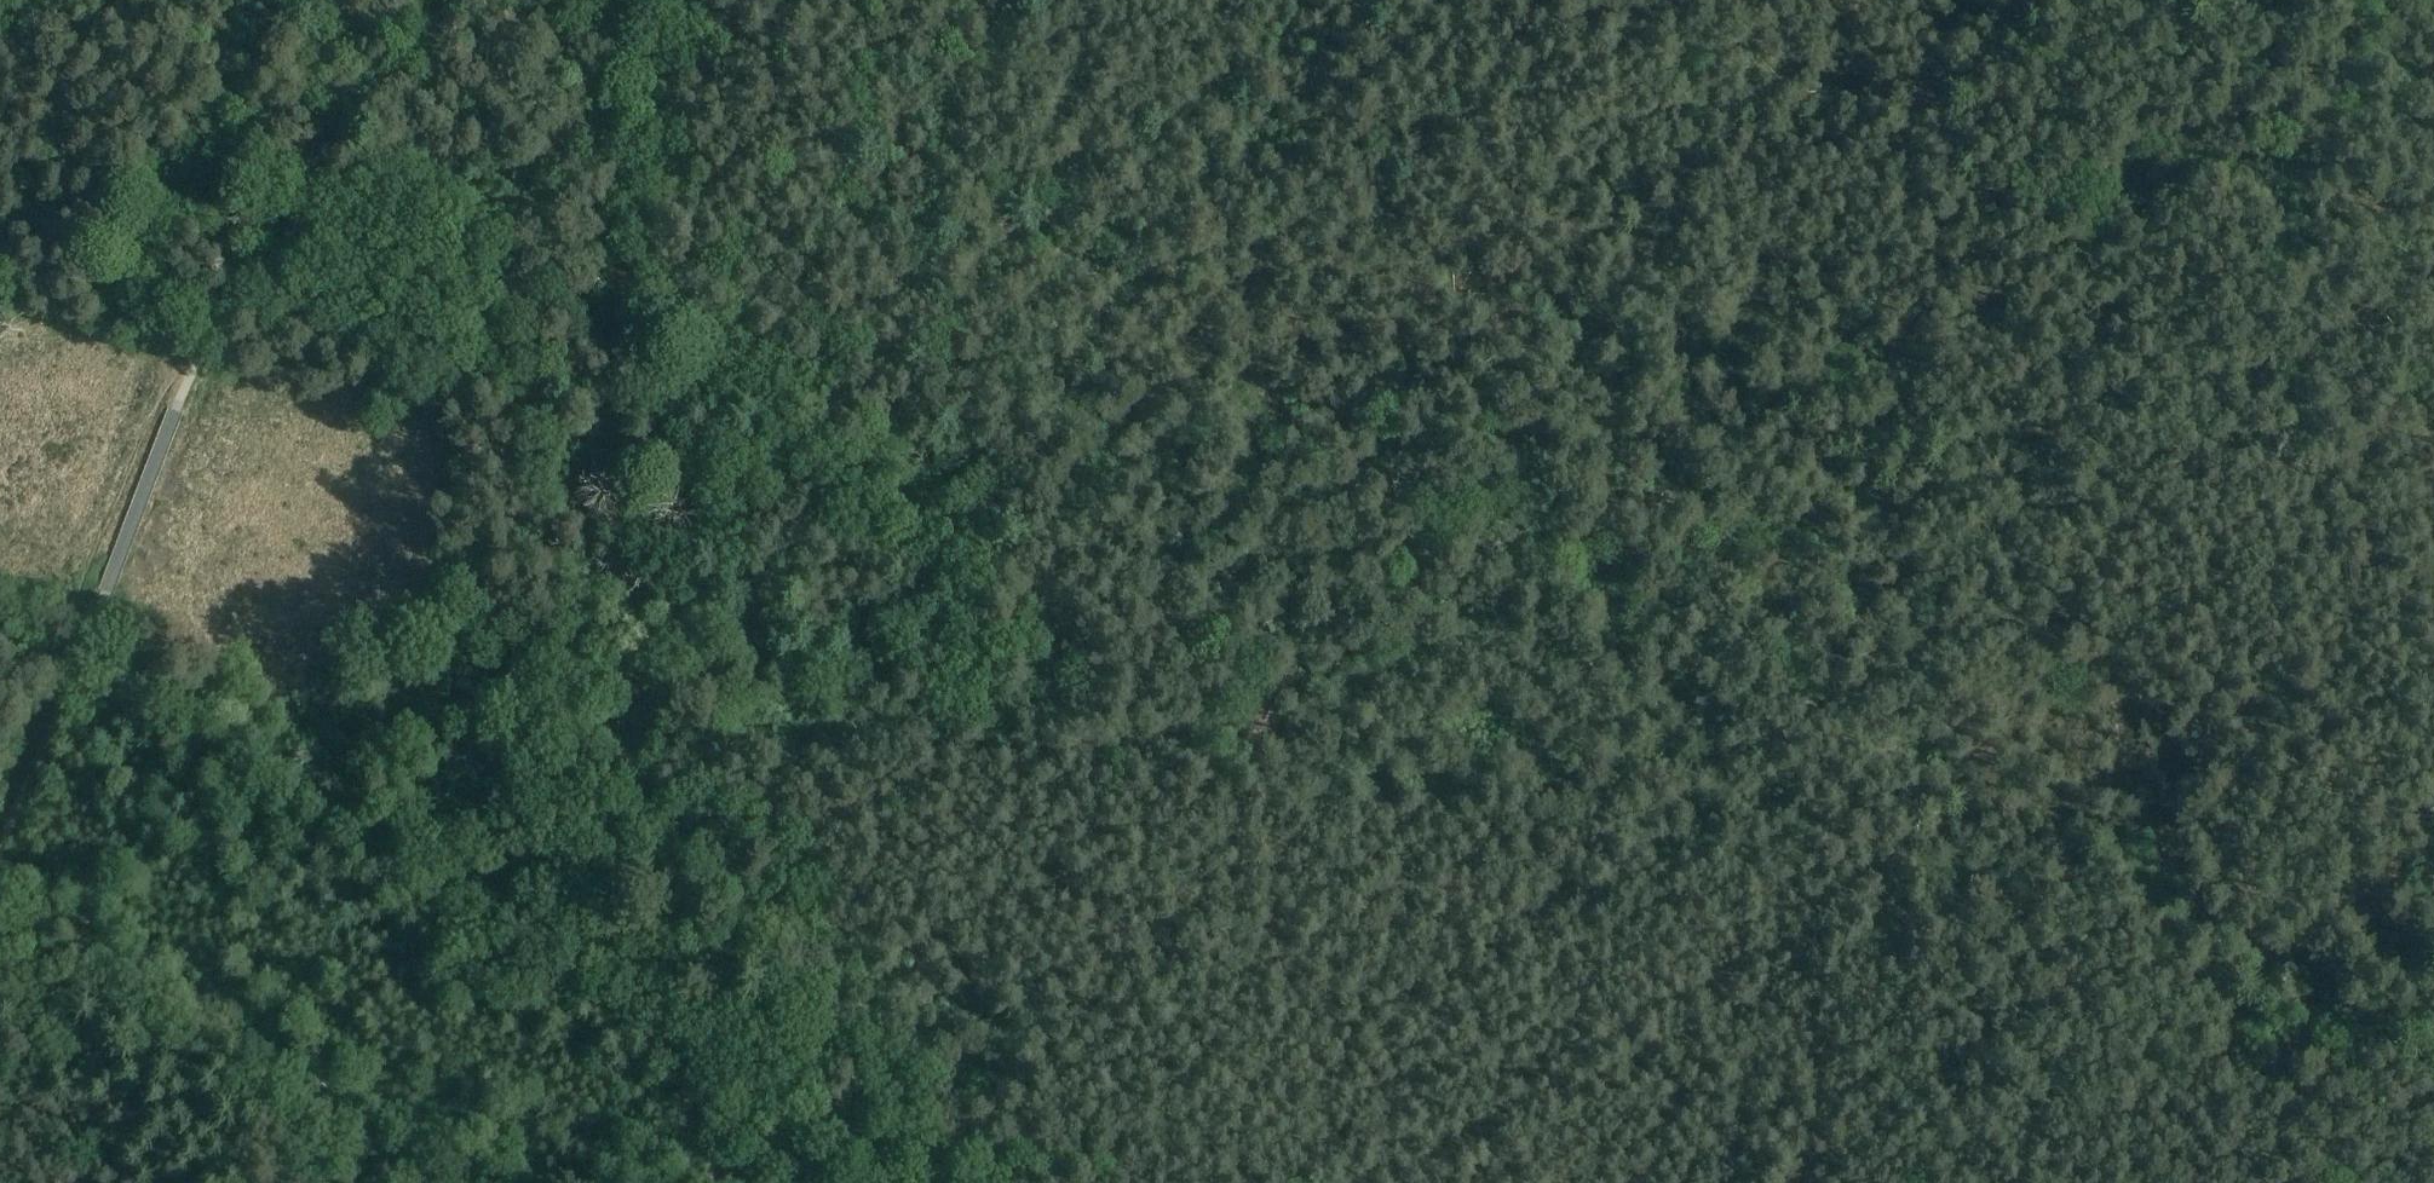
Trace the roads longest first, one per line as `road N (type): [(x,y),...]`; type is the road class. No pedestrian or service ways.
road 1 (track): [(424,1182),(0,889)]
road 2 (track): [(178,367),(222,286),(456,0)]
road 3 (track): [(0,796),(85,617)]

